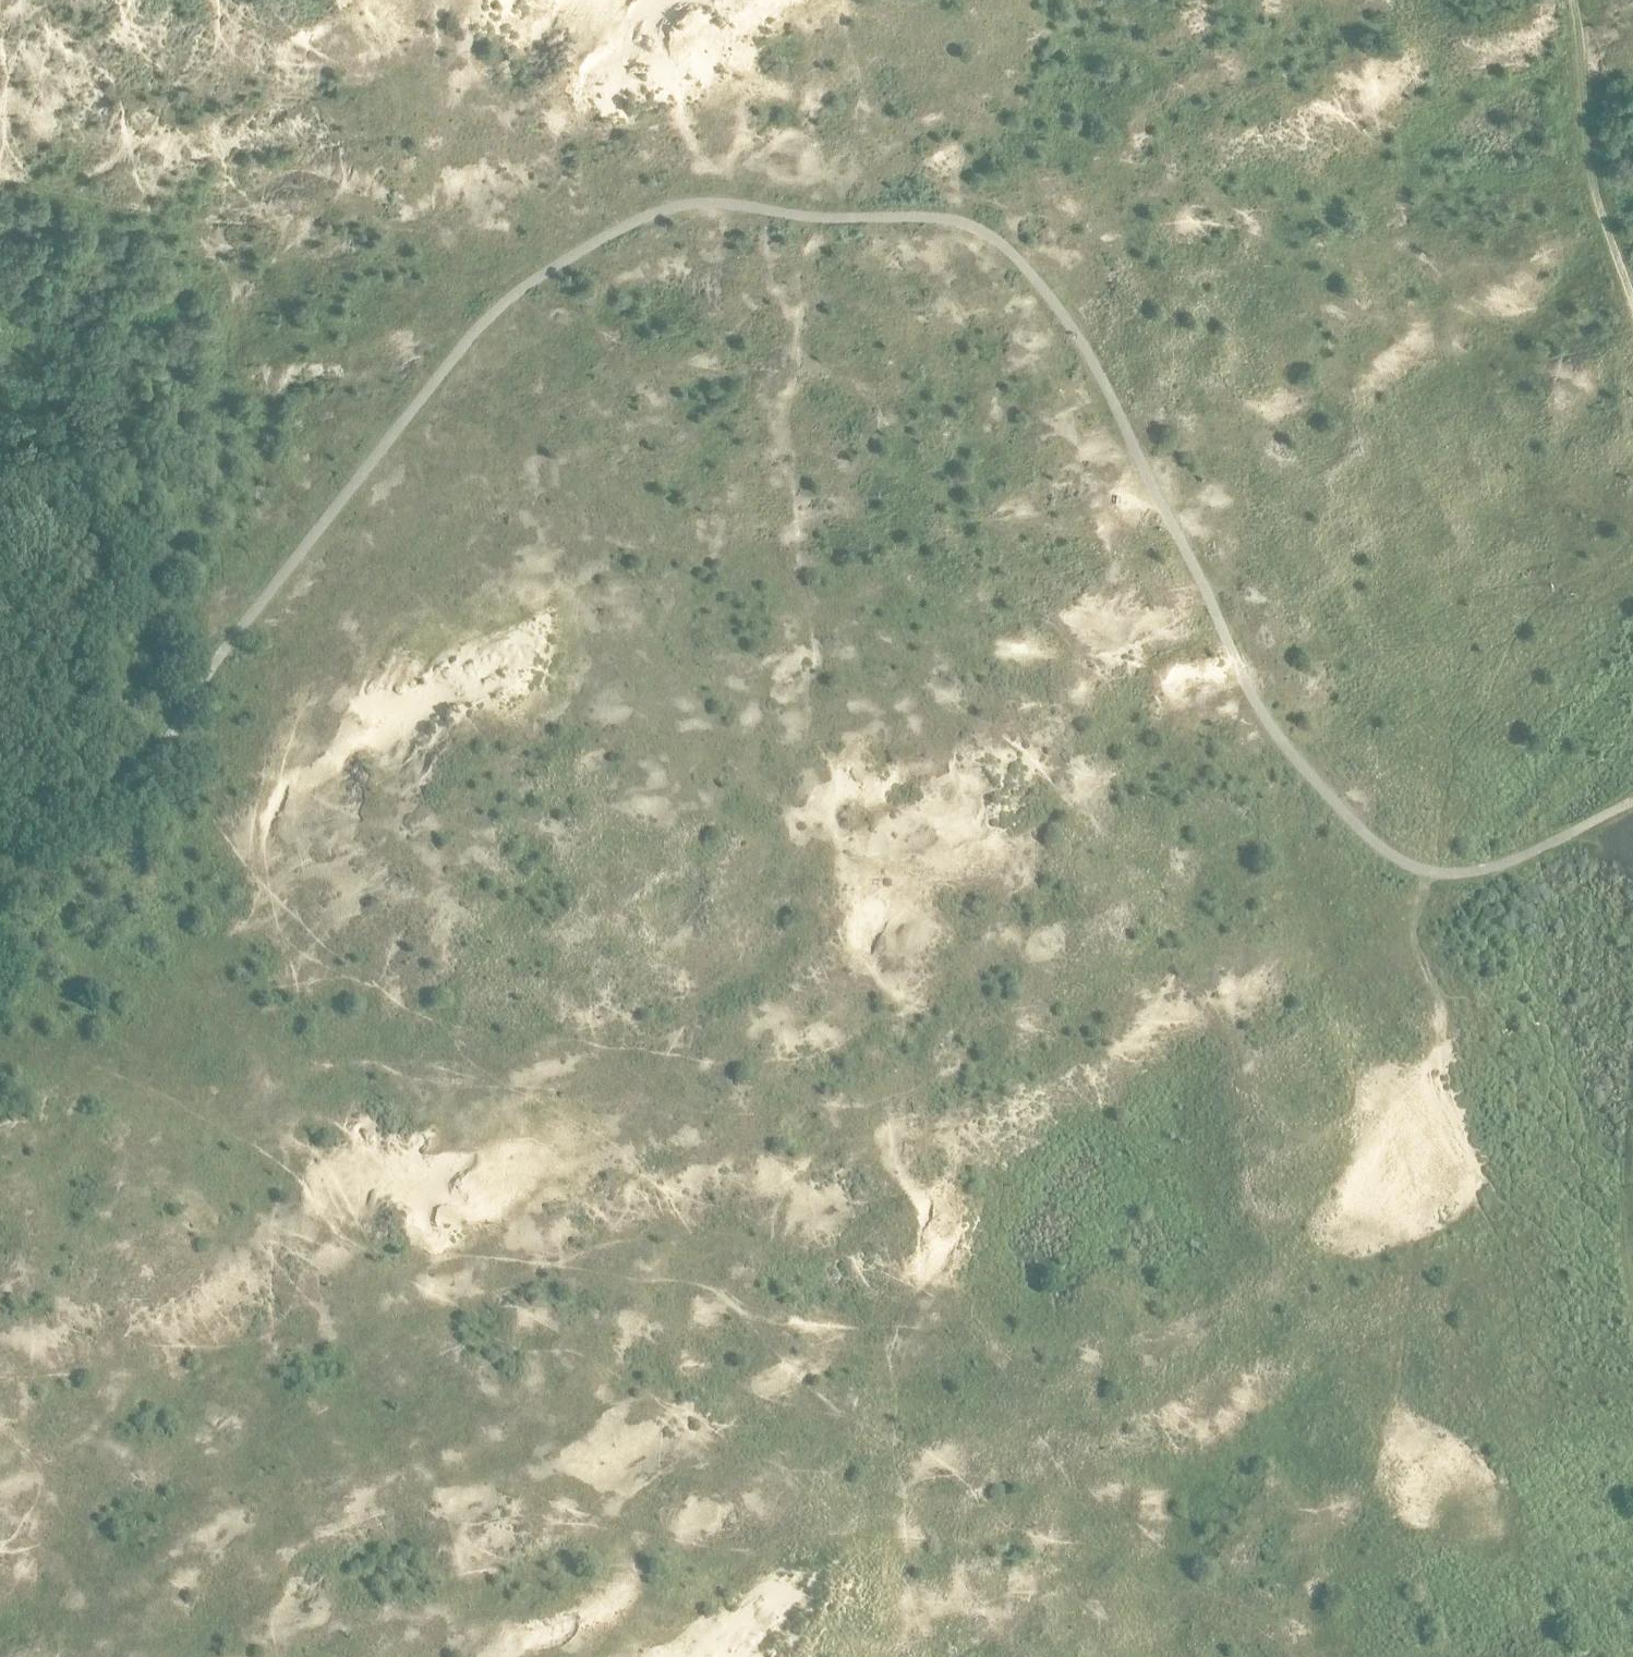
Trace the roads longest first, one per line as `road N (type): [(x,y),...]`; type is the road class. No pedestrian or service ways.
road 1 (track): [(0,799),(67,801),(136,775),(162,751),(267,594),(489,315),(614,231),(702,201),(811,217),(944,216),(995,236),(1090,353),(1259,707),(1329,796),(1388,852),(1441,871),(1482,869),(1632,800)]
road 2 (track): [(1632,299),(1592,176),(1572,0)]

